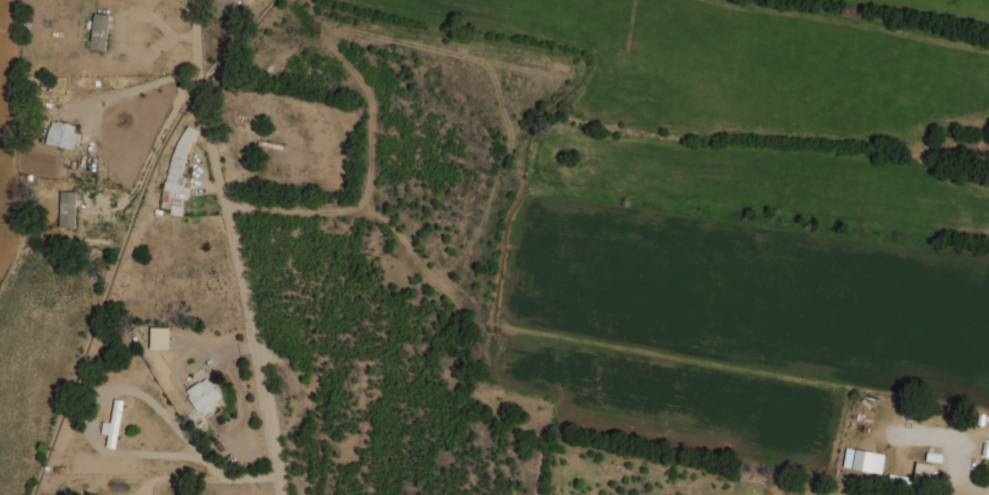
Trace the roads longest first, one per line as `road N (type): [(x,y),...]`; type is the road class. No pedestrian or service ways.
road 1 (residential): [(286,494),(209,129),(196,0)]

